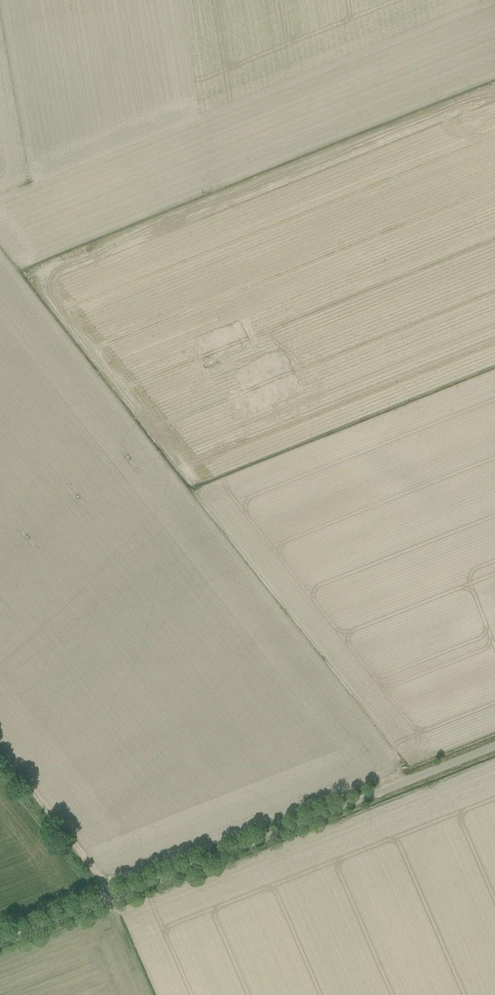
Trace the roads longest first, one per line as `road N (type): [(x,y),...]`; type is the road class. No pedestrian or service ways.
road 1 (unclassified): [(0,937),(494,739)]
road 2 (track): [(111,892),(0,754)]

